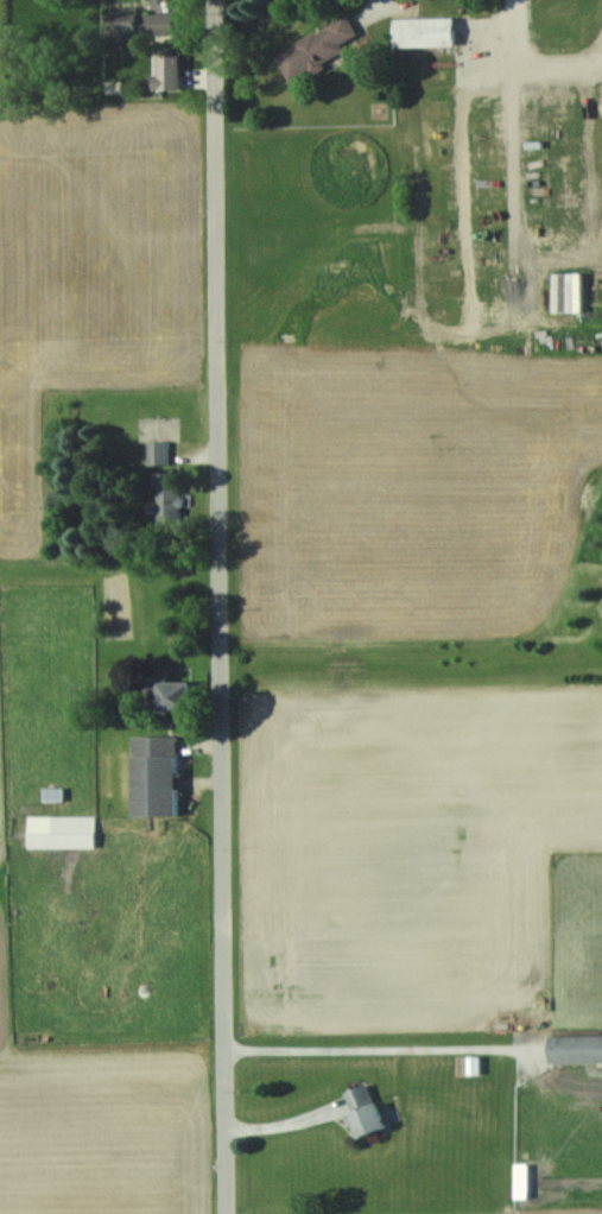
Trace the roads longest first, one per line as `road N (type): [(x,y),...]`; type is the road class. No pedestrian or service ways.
road 1 (residential): [(226,1213),(215,0)]

